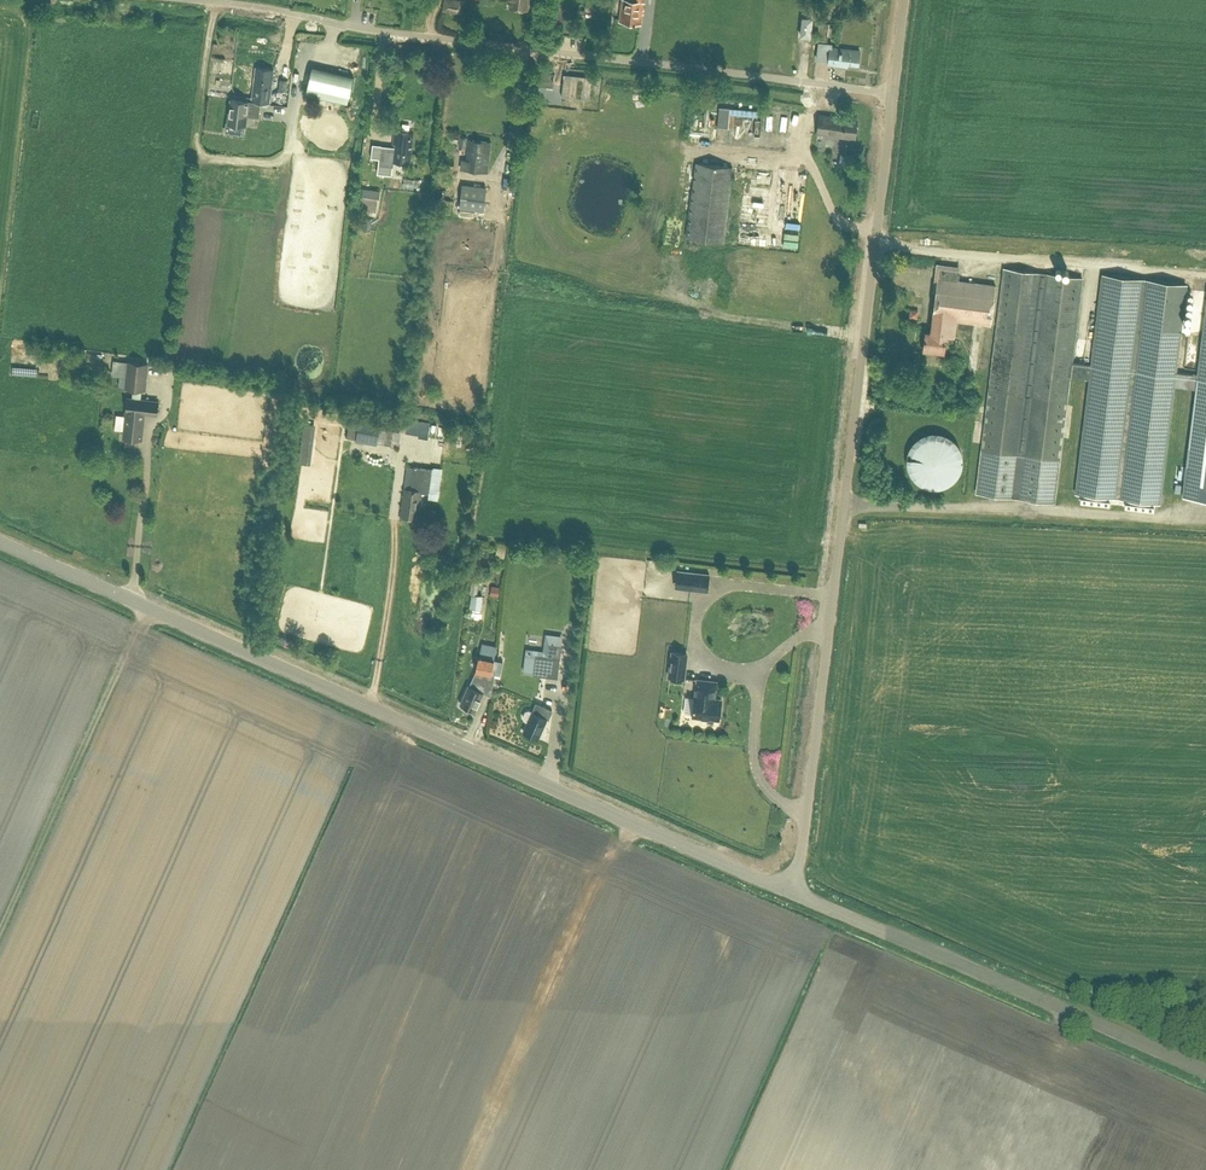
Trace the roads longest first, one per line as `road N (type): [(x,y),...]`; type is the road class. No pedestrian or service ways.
road 1 (unclassified): [(796,893),(0,541)]
road 2 (unclassified): [(796,893),(892,97)]
road 3 (unclassified): [(892,97),(306,18)]
road 4 (unclassified): [(1205,1074),(796,893)]
road 5 (track): [(142,605),(0,920)]
road 6 (track): [(306,18),(162,0)]

